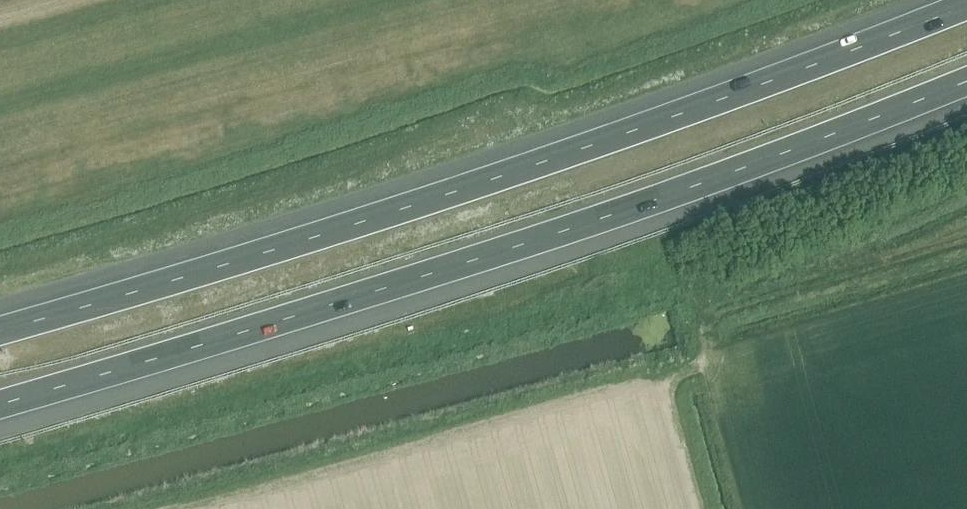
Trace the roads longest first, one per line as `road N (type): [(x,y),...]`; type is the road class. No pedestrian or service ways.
road 1 (motorway): [(966,5),(540,163),(0,332)]
road 2 (motorway): [(0,405),(569,229),(966,81)]

